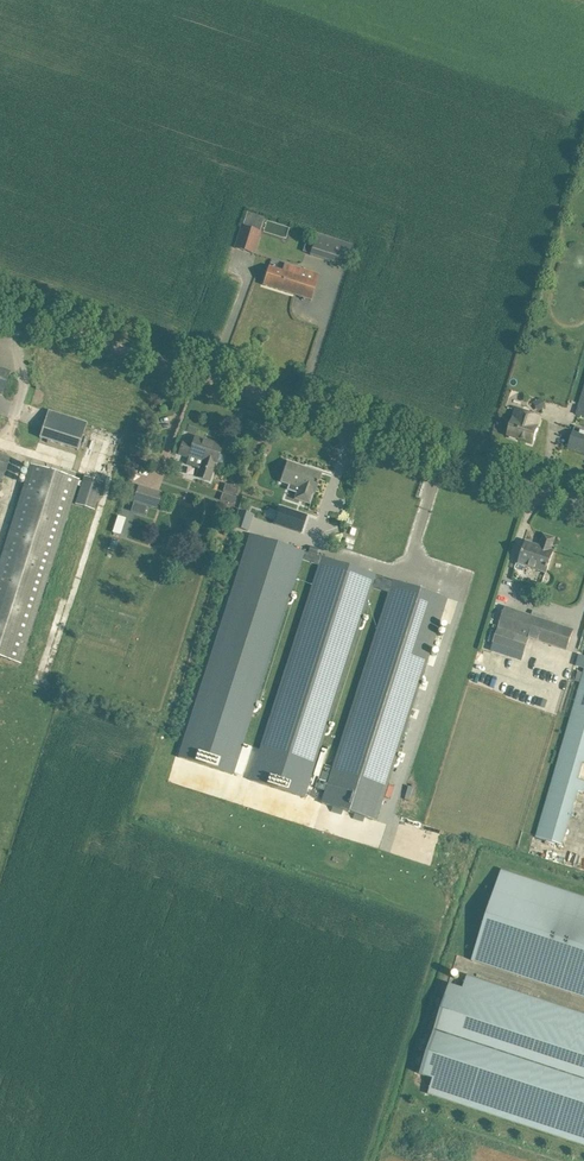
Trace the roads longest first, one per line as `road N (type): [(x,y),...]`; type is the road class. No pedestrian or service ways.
road 1 (tertiary): [(583,504),(0,308)]

